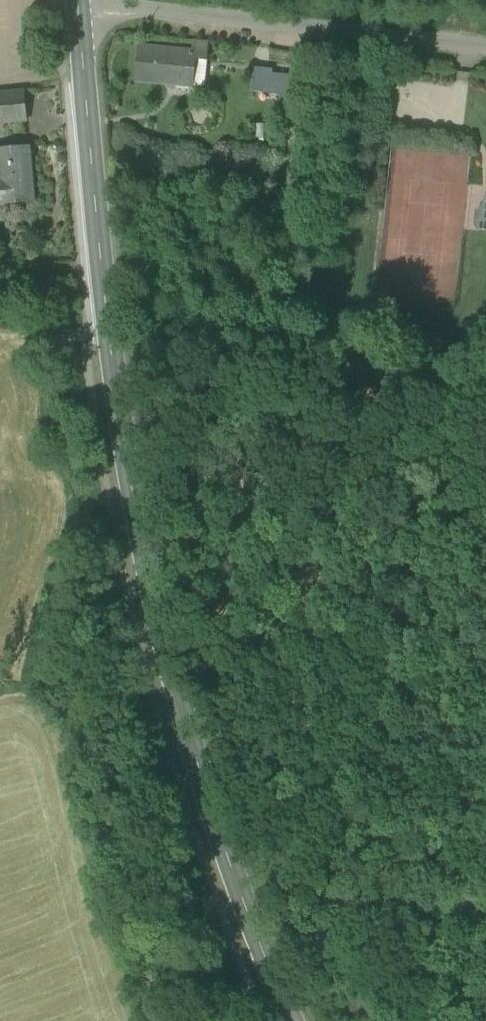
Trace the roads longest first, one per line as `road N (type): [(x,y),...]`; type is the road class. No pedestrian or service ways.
road 1 (tertiary): [(295,1020),(210,809),(135,516),(109,344),(77,7)]
road 2 (residential): [(485,51),(77,7)]

